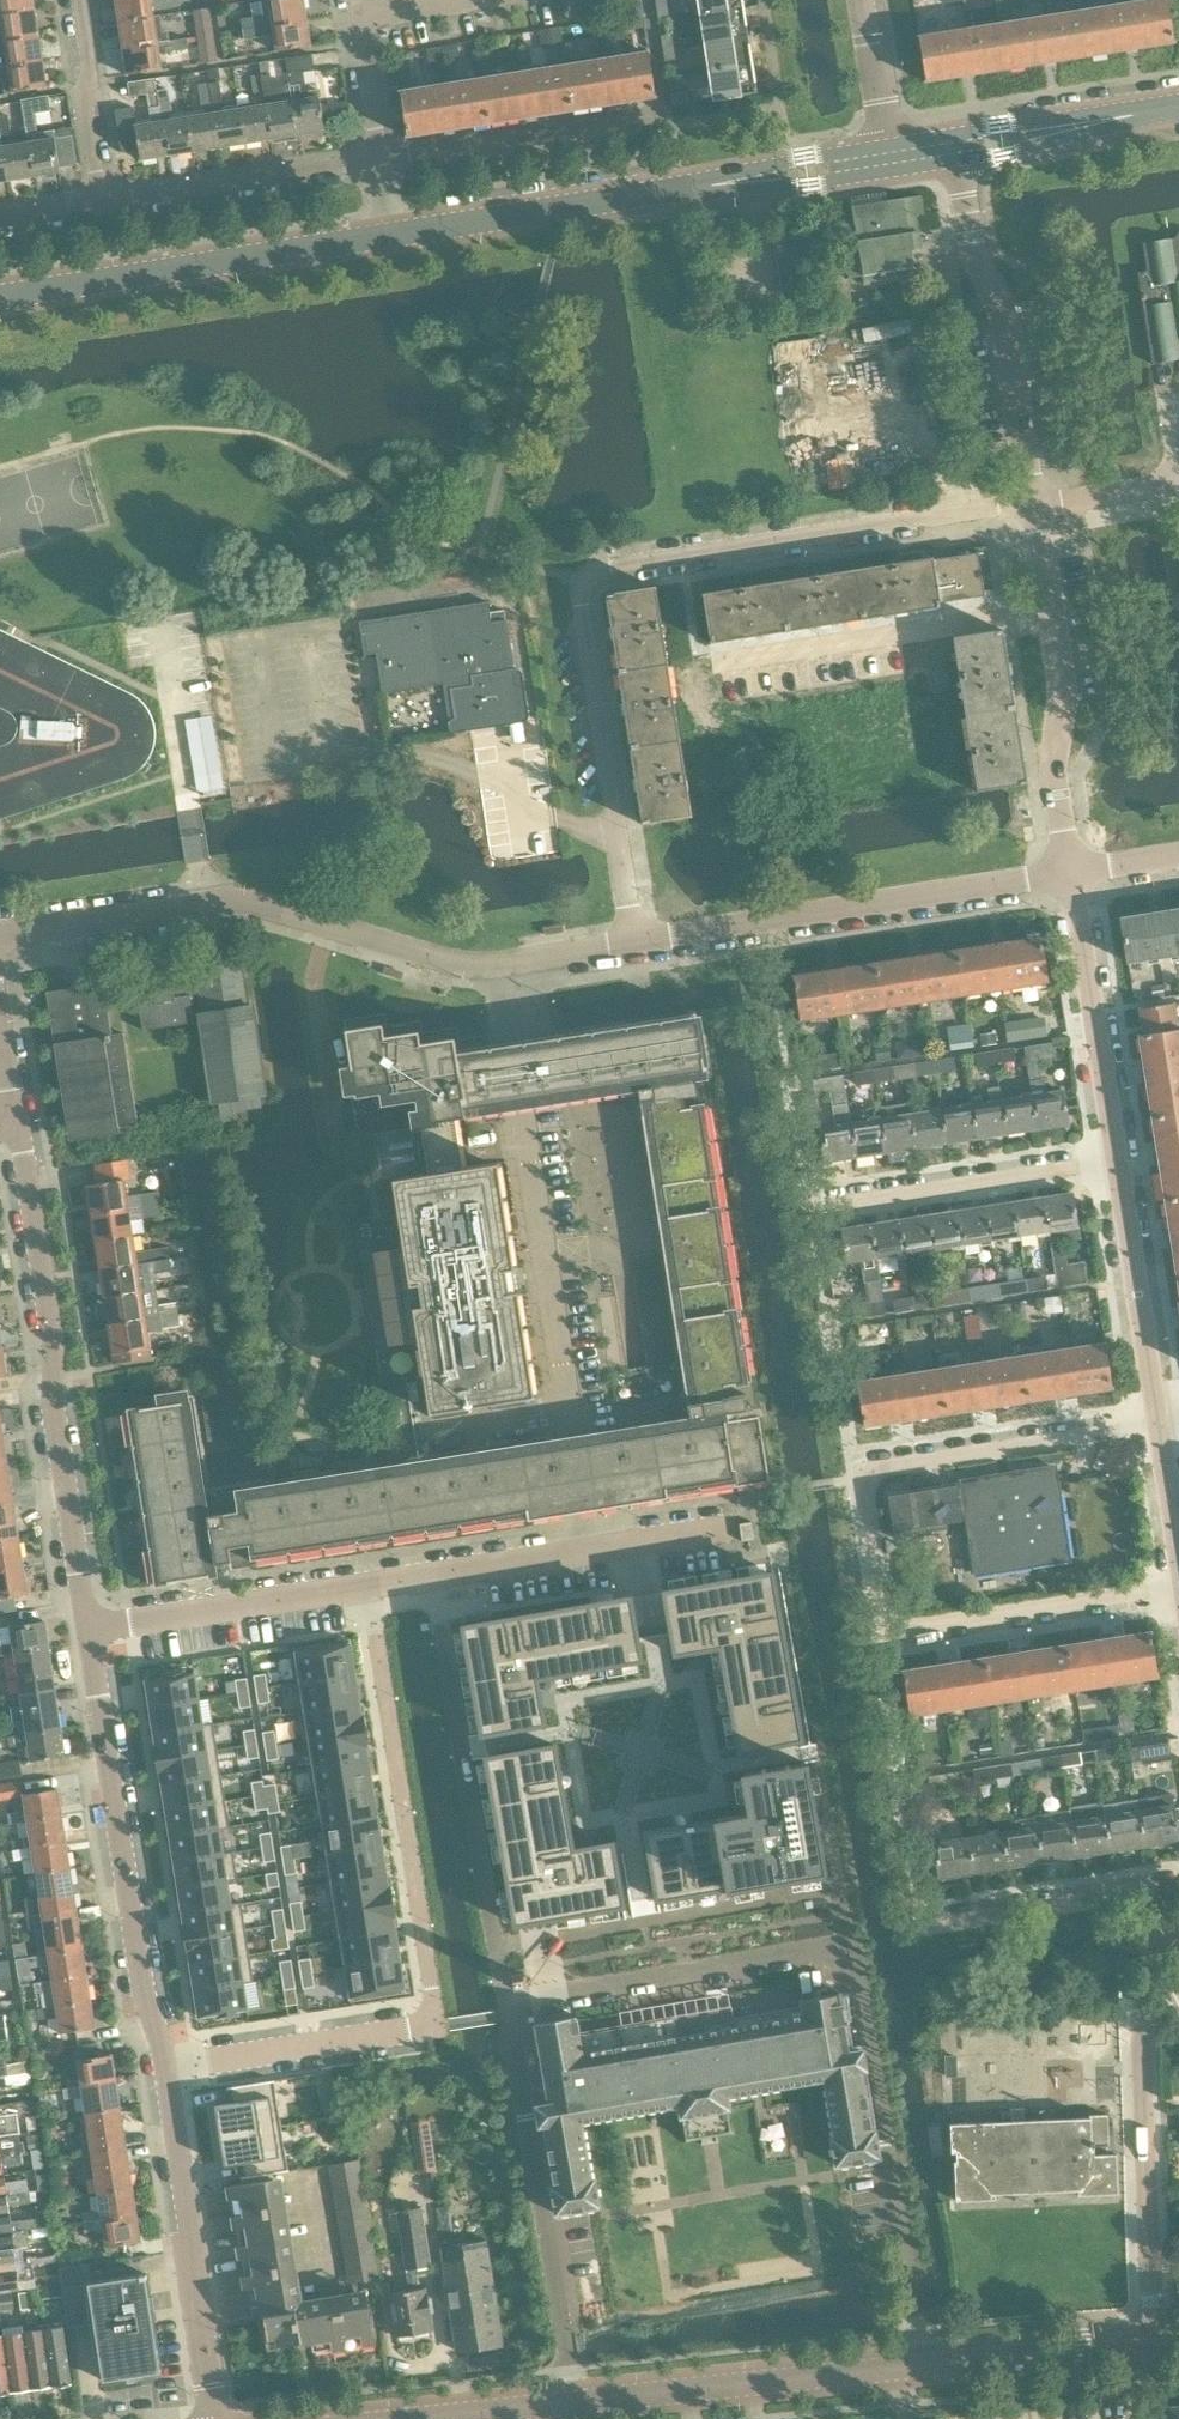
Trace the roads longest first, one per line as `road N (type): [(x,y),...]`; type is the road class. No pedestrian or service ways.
road 1 (residential): [(1039,508),(580,582),(635,943)]
road 2 (residential): [(1158,1422),(850,1473),(878,1638),(1178,1593)]
road 3 (tertiary): [(414,2418),(1154,2348)]
road 4 (residential): [(368,1586),(436,2025),(165,2066)]
road 5 (residential): [(0,937),(242,901),(493,967),(635,943)]
road 6 (residential): [(91,1632),(14,1120)]
road 7 (secondary): [(385,241),(894,153)]
road 8 (residential): [(635,943),(1072,873)]
road 9 (residential): [(165,2066),(143,2001),(91,1632)]
road 10 (secondary): [(0,298),(385,241)]
road 11 (residential): [(1154,2348),(1140,2012),(1178,1992)]
road 12 (residential): [(1039,508),(1012,313),(972,237),(959,142)]
road 13 (residential): [(368,1586),(726,1527)]
road 14 (residential): [(216,2418),(165,2066)]
road 15 (residential): [(723,662),(1060,612)]
road 16 (residential): [(815,1210),(1117,1162)]
road 17 (residential): [(669,117),(378,164)]
road 18 (residential): [(1117,1162),(1072,873)]
road 19 (residential): [(91,1632),(368,1586)]
road 20 (residential): [(378,164),(108,201)]
road 21 (residential): [(1158,1422),(1117,1162)]
road 22 (residential): [(1072,873),(1057,777),(1060,612)]
road 23 (residential): [(1178,1884),(926,1925)]
road 24 (secondary): [(959,142),(1178,110)]
road 25 (residential): [(108,201),(78,0)]
road 26 (residential): [(1039,508),(1171,482),(1178,441)]
road 27 (residential): [(352,11),(378,164)]
road 28 (residential): [(894,153),(868,0)]
road 29 (residential): [(1178,1557),(1158,1422)]

